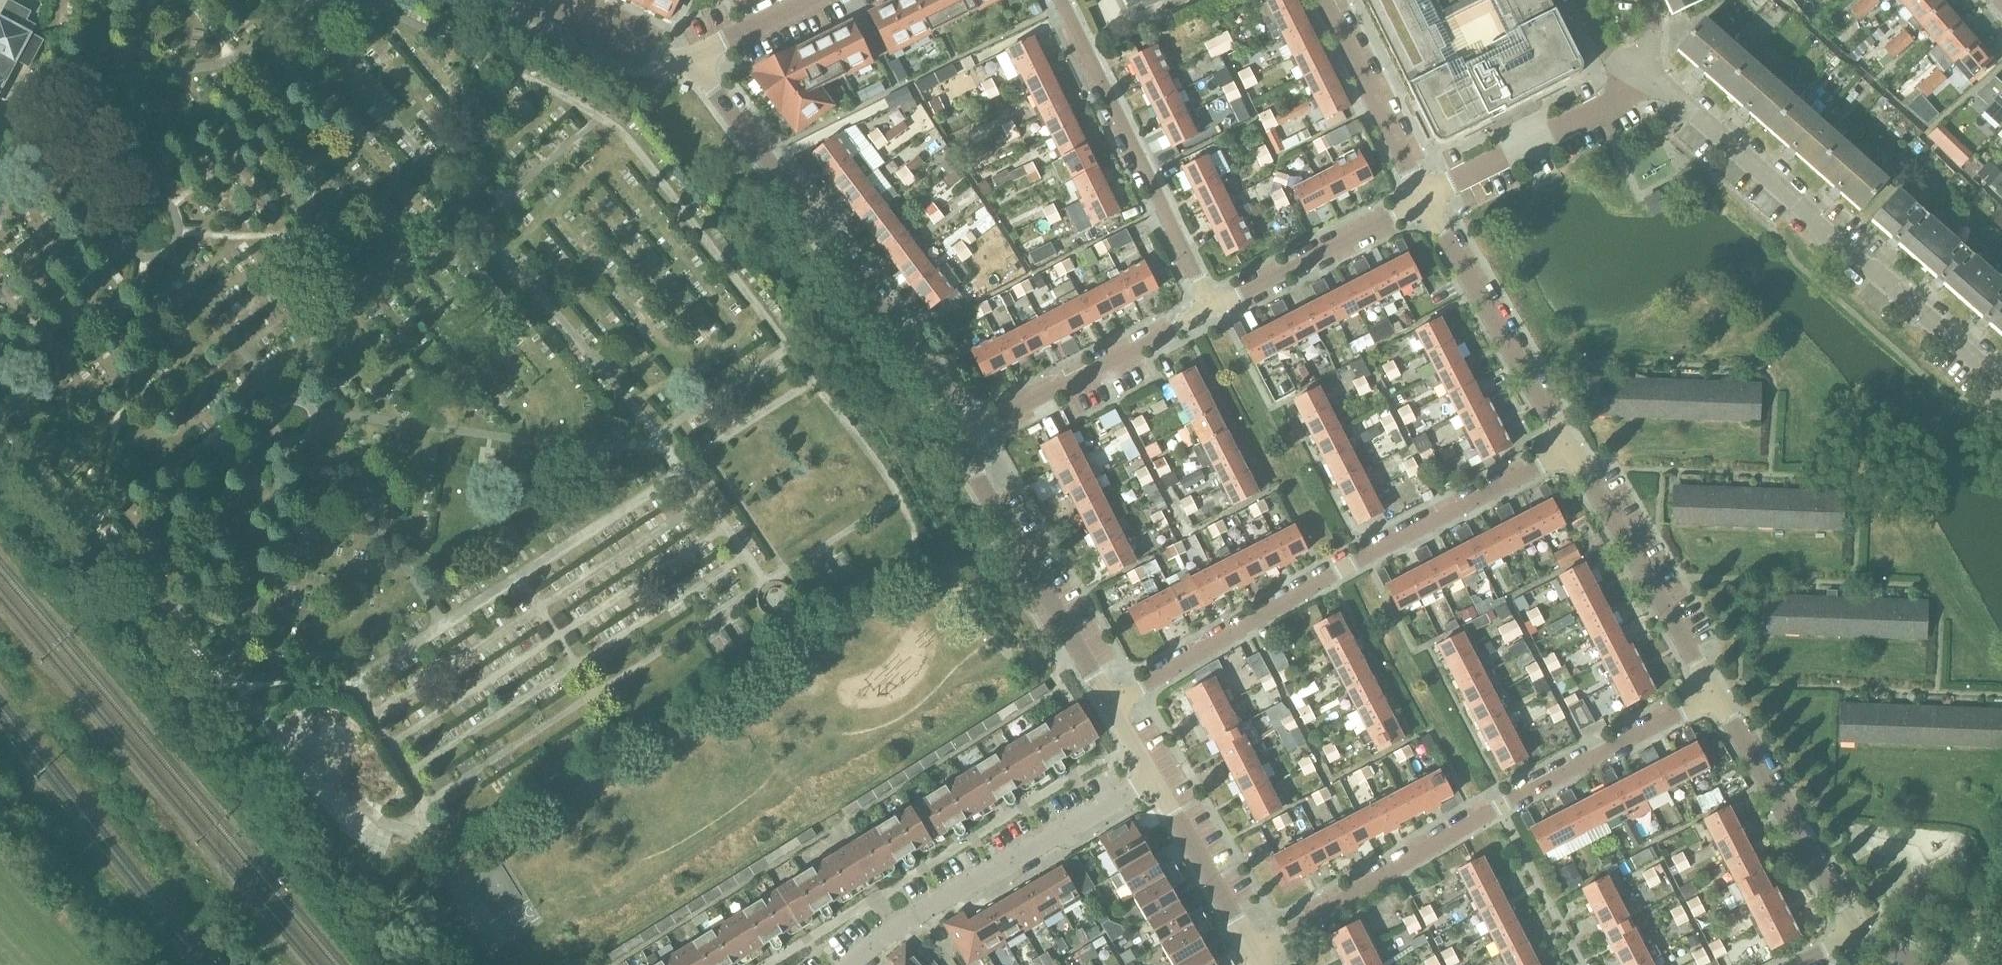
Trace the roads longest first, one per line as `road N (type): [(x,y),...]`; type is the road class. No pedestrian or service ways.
road 1 (residential): [(1255,955),(1499,803),(1716,696)]
road 2 (residential): [(1111,707),(1356,560),(1566,446)]
road 3 (residential): [(2001,380),(1967,343),(1825,236),(1800,201),(1718,125),(1646,71)]
road 4 (residential): [(969,432),(692,60)]
road 5 (residential): [(854,964),(922,910),(1149,777)]
road 6 (residential): [(1213,305),(1063,0)]
road 7 (residential): [(1111,707),(1006,529),(969,432)]
road 8 (residential): [(1716,696),(1566,446)]
road 9 (residential): [(1566,446),(1421,201)]
road 10 (residential): [(969,432),(1213,305)]
road 11 (residential): [(1848,926),(1716,696)]
road 12 (residential): [(1421,201),(1635,93),(1646,71)]
road 13 (residential): [(1213,305),(1421,201)]
road 14 (residential): [(1421,201),(1322,0)]
road 15 (residential): [(1255,955),(1149,777)]
road 16 (residential): [(692,60),(656,58),(546,0)]
road 17 (residential): [(692,60),(809,0)]

